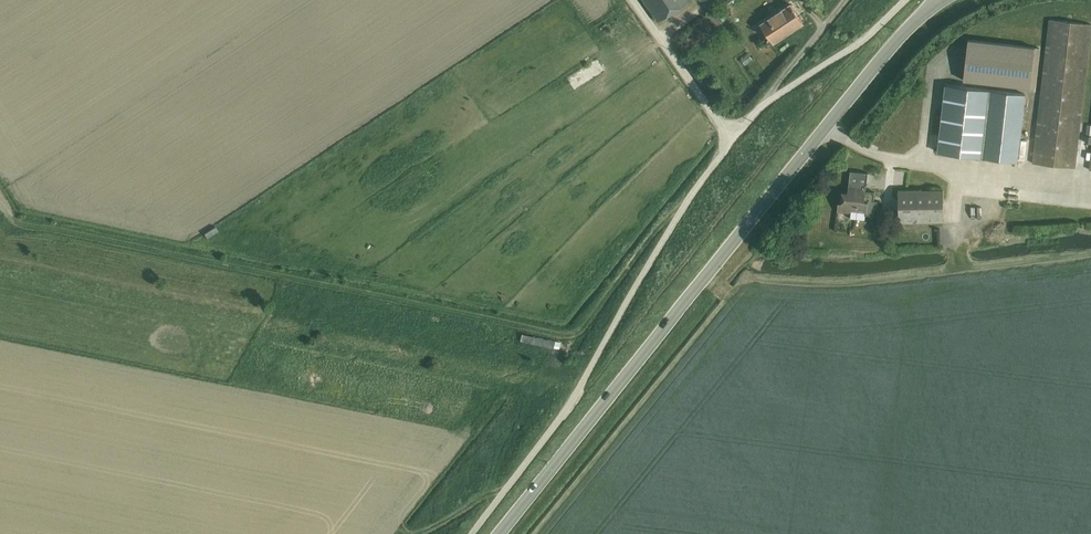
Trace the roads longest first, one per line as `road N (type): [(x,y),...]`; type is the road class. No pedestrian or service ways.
road 1 (secondary): [(497,533),(931,3)]
road 2 (unclassified): [(472,533),(570,403),(687,202),(734,137)]
road 3 (unclassified): [(734,137),(633,0)]
road 4 (unclassified): [(905,0),(860,41),(769,101)]
road 5 (unclassified): [(769,101),(845,0)]

